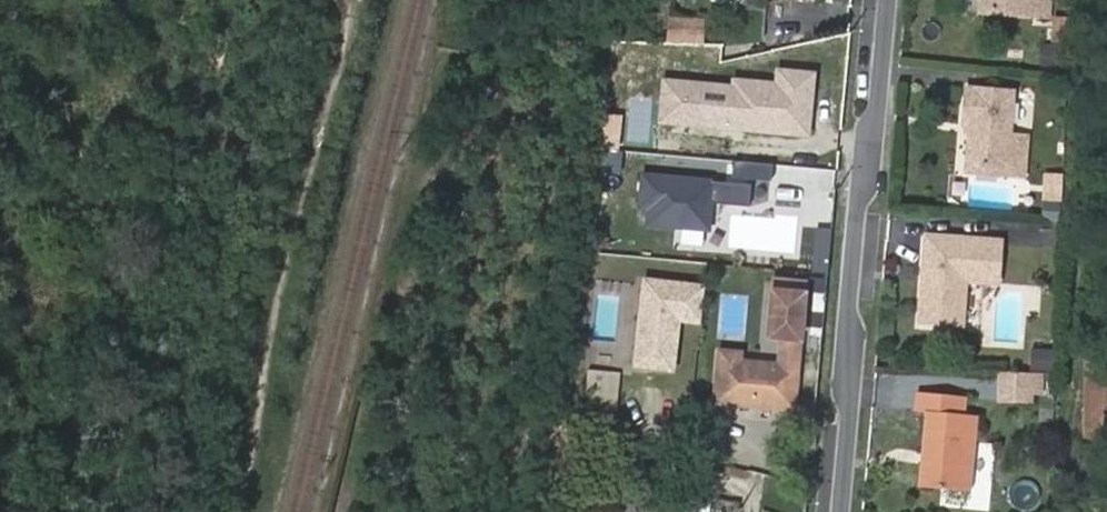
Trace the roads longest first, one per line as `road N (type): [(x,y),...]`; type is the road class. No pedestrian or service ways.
road 1 (residential): [(244,511),(363,0)]
road 2 (residential): [(889,0),(838,511)]

